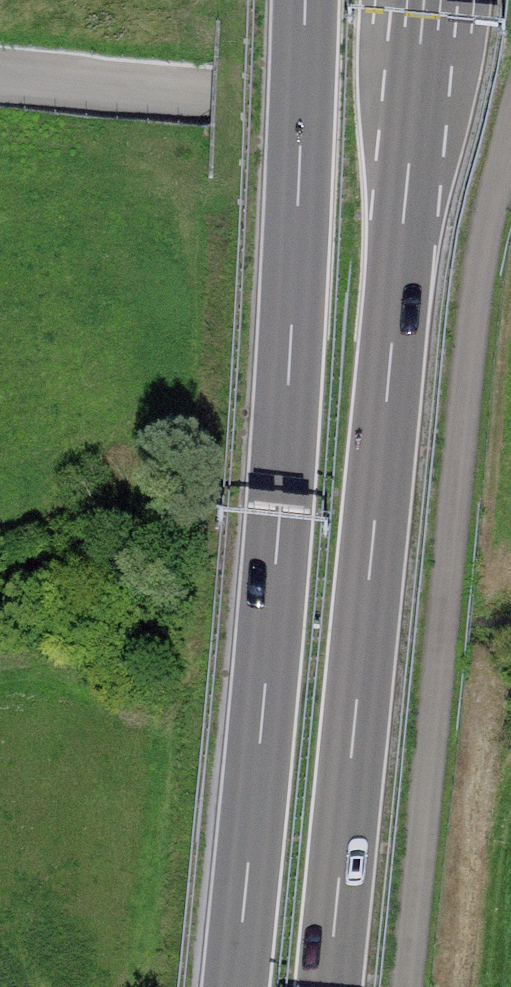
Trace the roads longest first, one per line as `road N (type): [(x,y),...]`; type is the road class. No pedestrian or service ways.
road 1 (motorway): [(329,986),(424,0)]
road 2 (motorway): [(306,0),(284,473),(234,986)]
road 3 (track): [(510,125),(0,78)]

